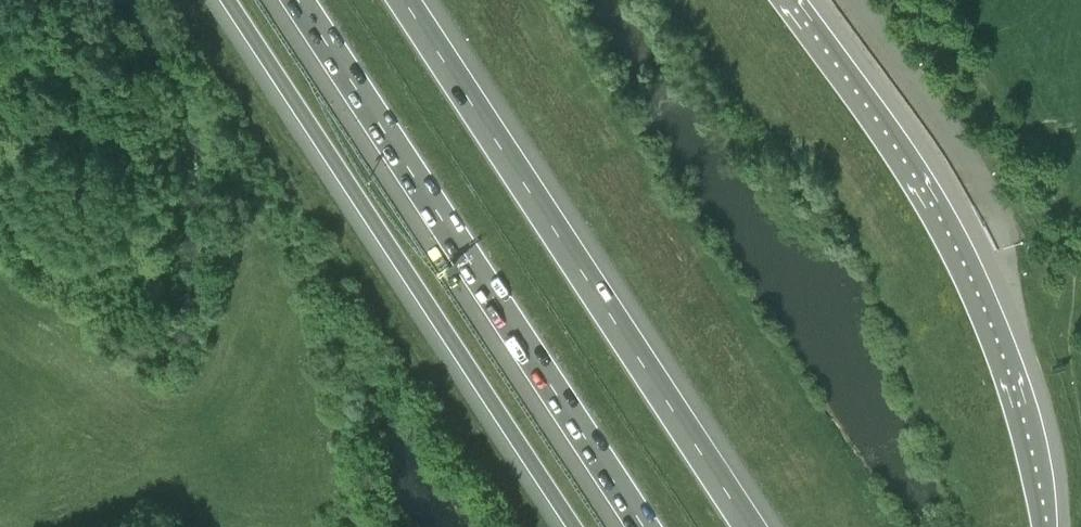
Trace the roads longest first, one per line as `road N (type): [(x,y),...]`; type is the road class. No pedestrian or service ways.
road 1 (motorway): [(751,526),(405,0)]
road 2 (motorway): [(297,0),(643,526)]
road 3 (motorway): [(227,0),(572,526)]
road 4 (motorway): [(1040,526),(1013,411),(959,271),(905,174),(778,0)]

